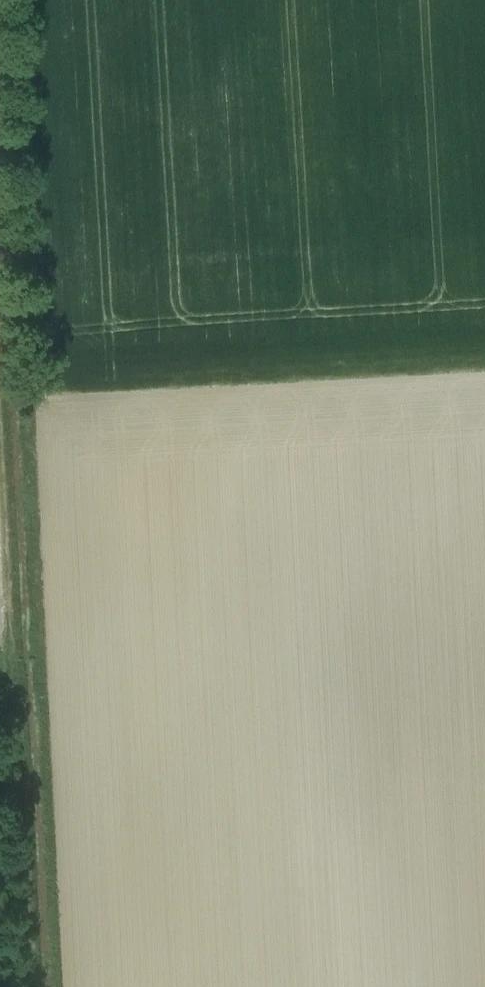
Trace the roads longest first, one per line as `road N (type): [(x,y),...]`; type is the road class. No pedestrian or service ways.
road 1 (track): [(10,678),(27,986)]
road 2 (track): [(0,477),(10,678)]

